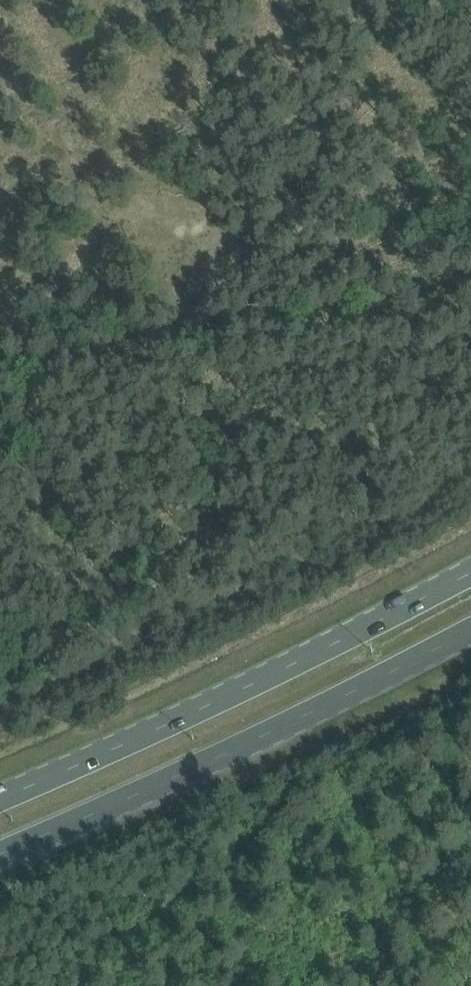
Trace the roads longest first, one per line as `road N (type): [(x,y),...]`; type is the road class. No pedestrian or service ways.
road 1 (primary): [(0,856),(470,632)]
road 2 (primary): [(470,569),(0,792)]

